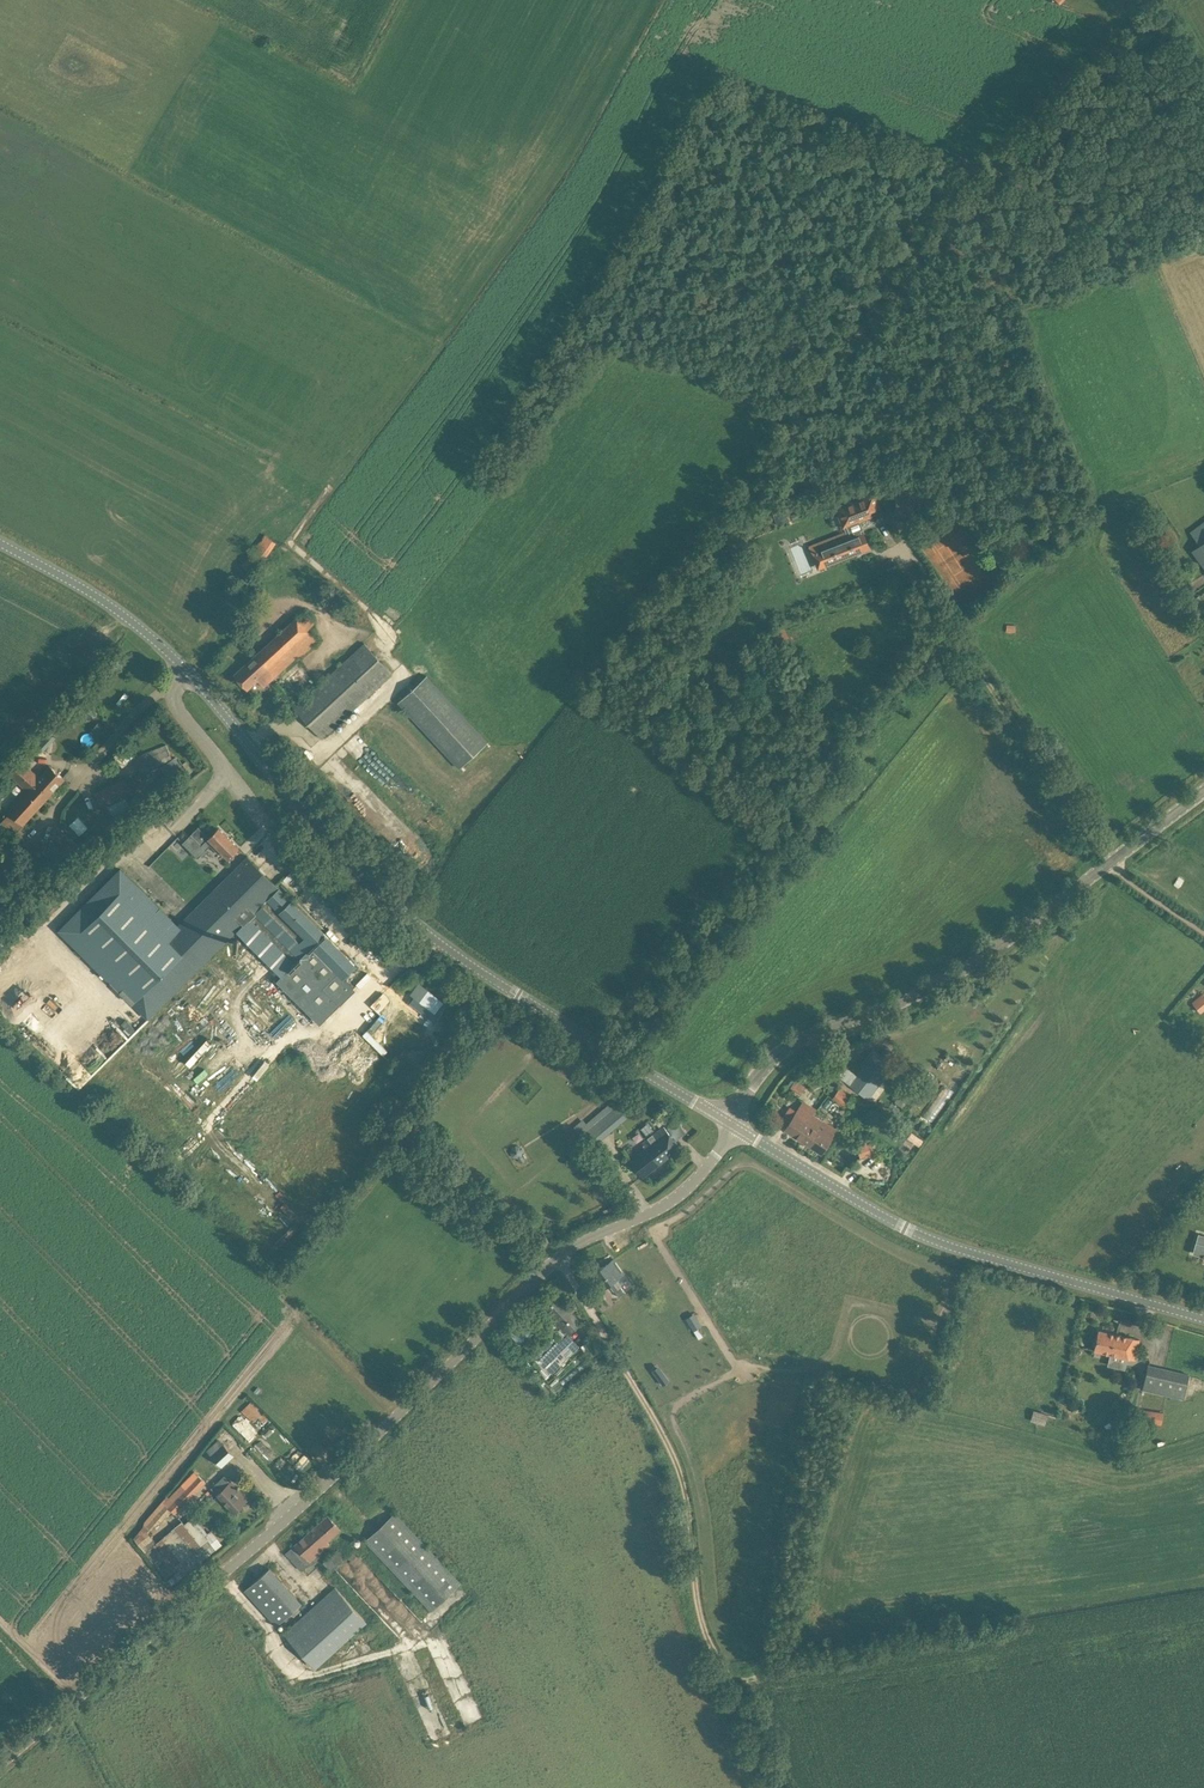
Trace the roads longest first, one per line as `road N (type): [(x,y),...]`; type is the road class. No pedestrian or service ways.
road 1 (unclassified): [(0,1771),(319,1497),(581,1247),(682,1198),(731,1124)]
road 2 (tertiary): [(731,1124),(516,996),(366,886),(169,655),(129,621),(0,544)]
road 3 (track): [(389,635),(291,544),(562,190),(641,59)]
road 4 (tertiary): [(731,1124),(757,1071),(783,1048),(954,983),(1203,799)]
road 5 (track): [(560,1265),(674,1455),(688,1499),(700,1613),(774,1787)]
road 6 (tertiary): [(1203,1319),(906,1229),(731,1124)]

